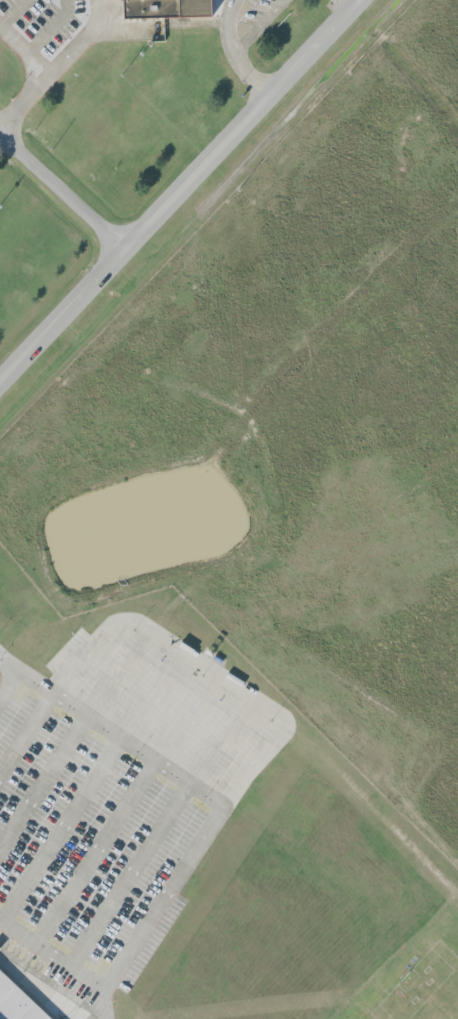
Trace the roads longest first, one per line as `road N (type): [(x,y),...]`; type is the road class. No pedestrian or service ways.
road 1 (tertiary): [(0,378),(356,0)]
road 2 (residential): [(122,247),(0,124)]

